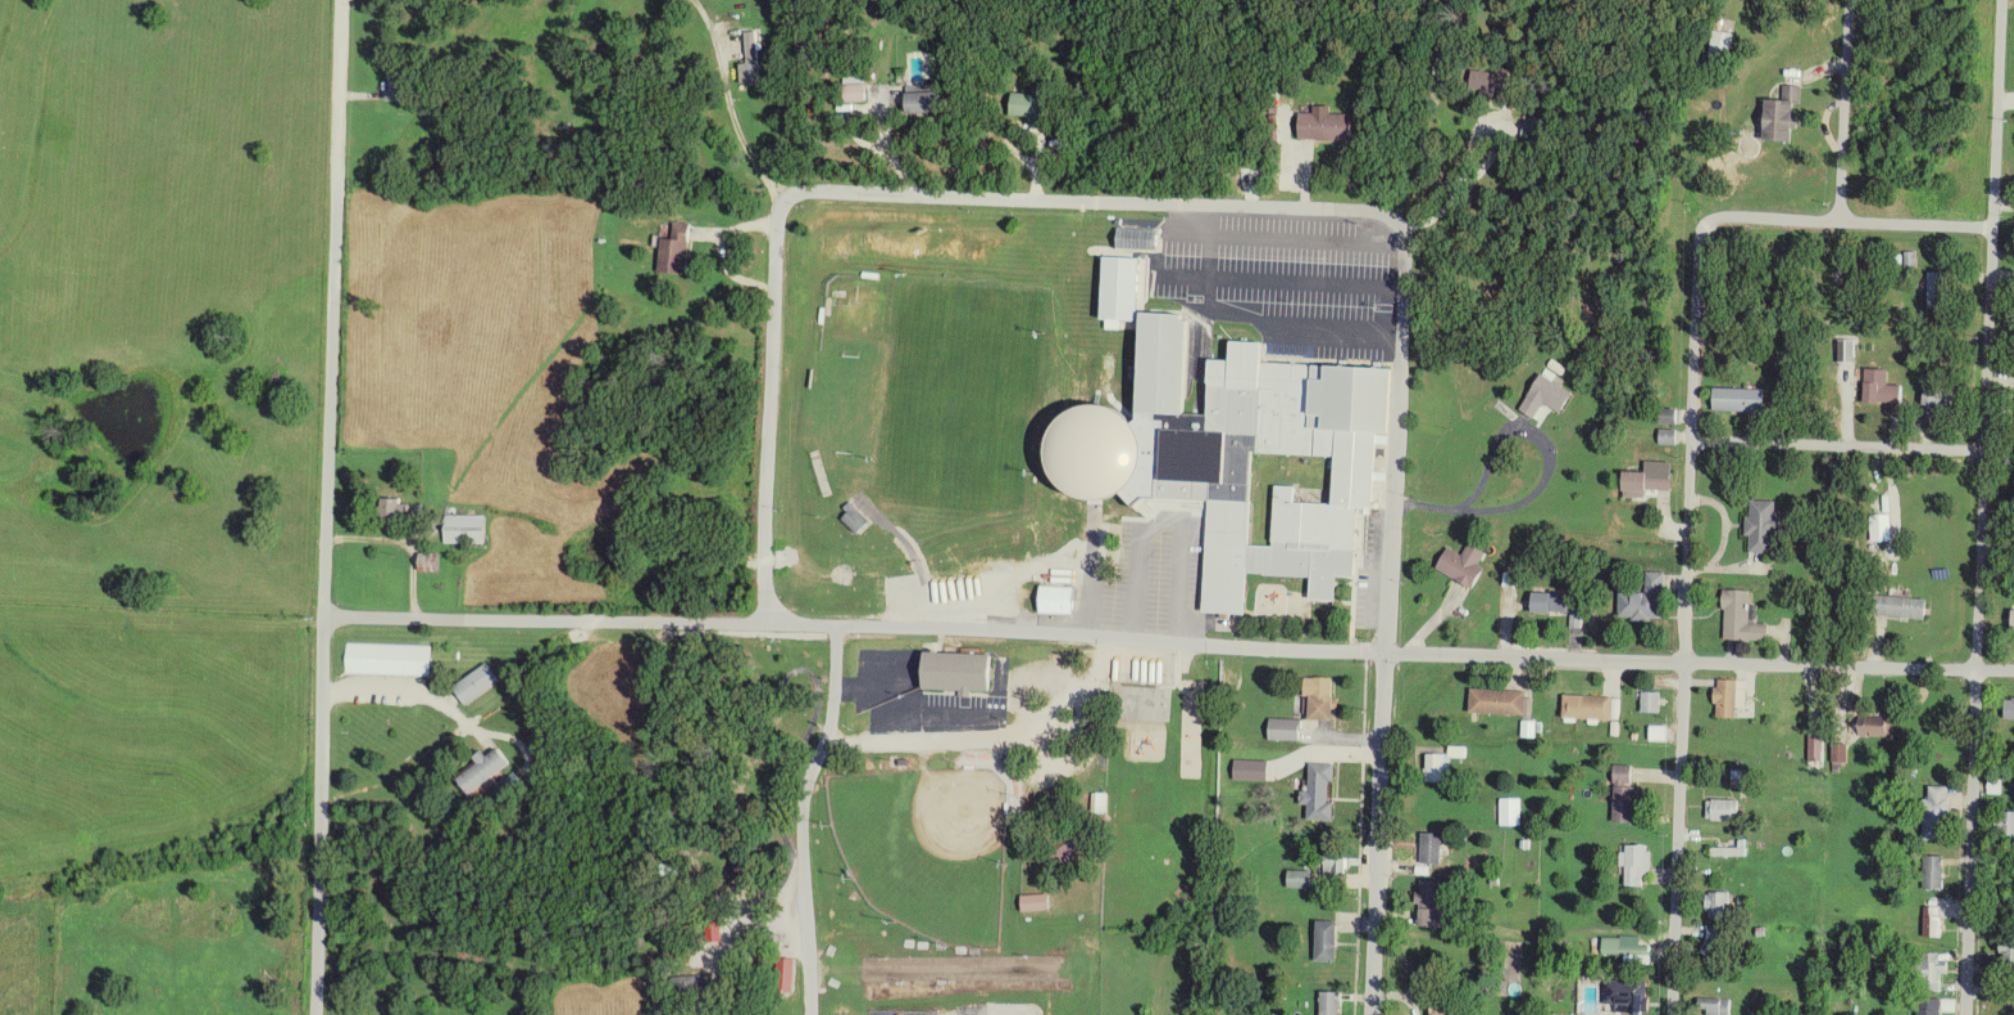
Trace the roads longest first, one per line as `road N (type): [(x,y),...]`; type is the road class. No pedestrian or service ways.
road 1 (residential): [(315,1014),(340,177)]
road 2 (residential): [(1374,1014),(1409,252),(1396,219)]
road 3 (residential): [(1674,1014),(1704,222)]
road 4 (residential): [(1969,1014),(1994,228)]
road 5 (residential): [(1389,652),(767,624)]
road 6 (residential): [(1396,219),(1372,209),(805,189),(788,197)]
road 7 (residential): [(767,624),(325,616)]
road 8 (residential): [(788,197),(779,213),(767,624)]
road 9 (residential): [(812,1014),(803,804),(832,700),(838,624)]
road 10 (residential): [(2013,671),(1686,660)]
road 11 (residential): [(1686,660),(1389,652)]
road 12 (residential): [(1692,441),(1985,451)]
road 13 (residential): [(1704,222),(1994,228)]
road 14 (residential): [(2003,0),(1994,228)]
road 15 (residential): [(1841,221),(1849,0)]
road 16 (residential): [(340,177),(346,0)]

